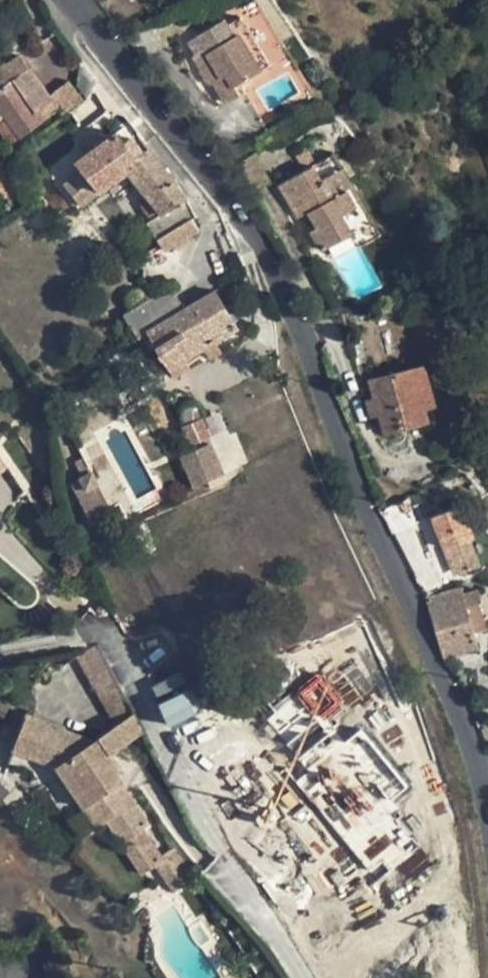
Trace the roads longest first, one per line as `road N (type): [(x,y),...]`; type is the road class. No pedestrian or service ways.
road 1 (unclassified): [(75,0),(276,261),(481,772),(487,821)]

